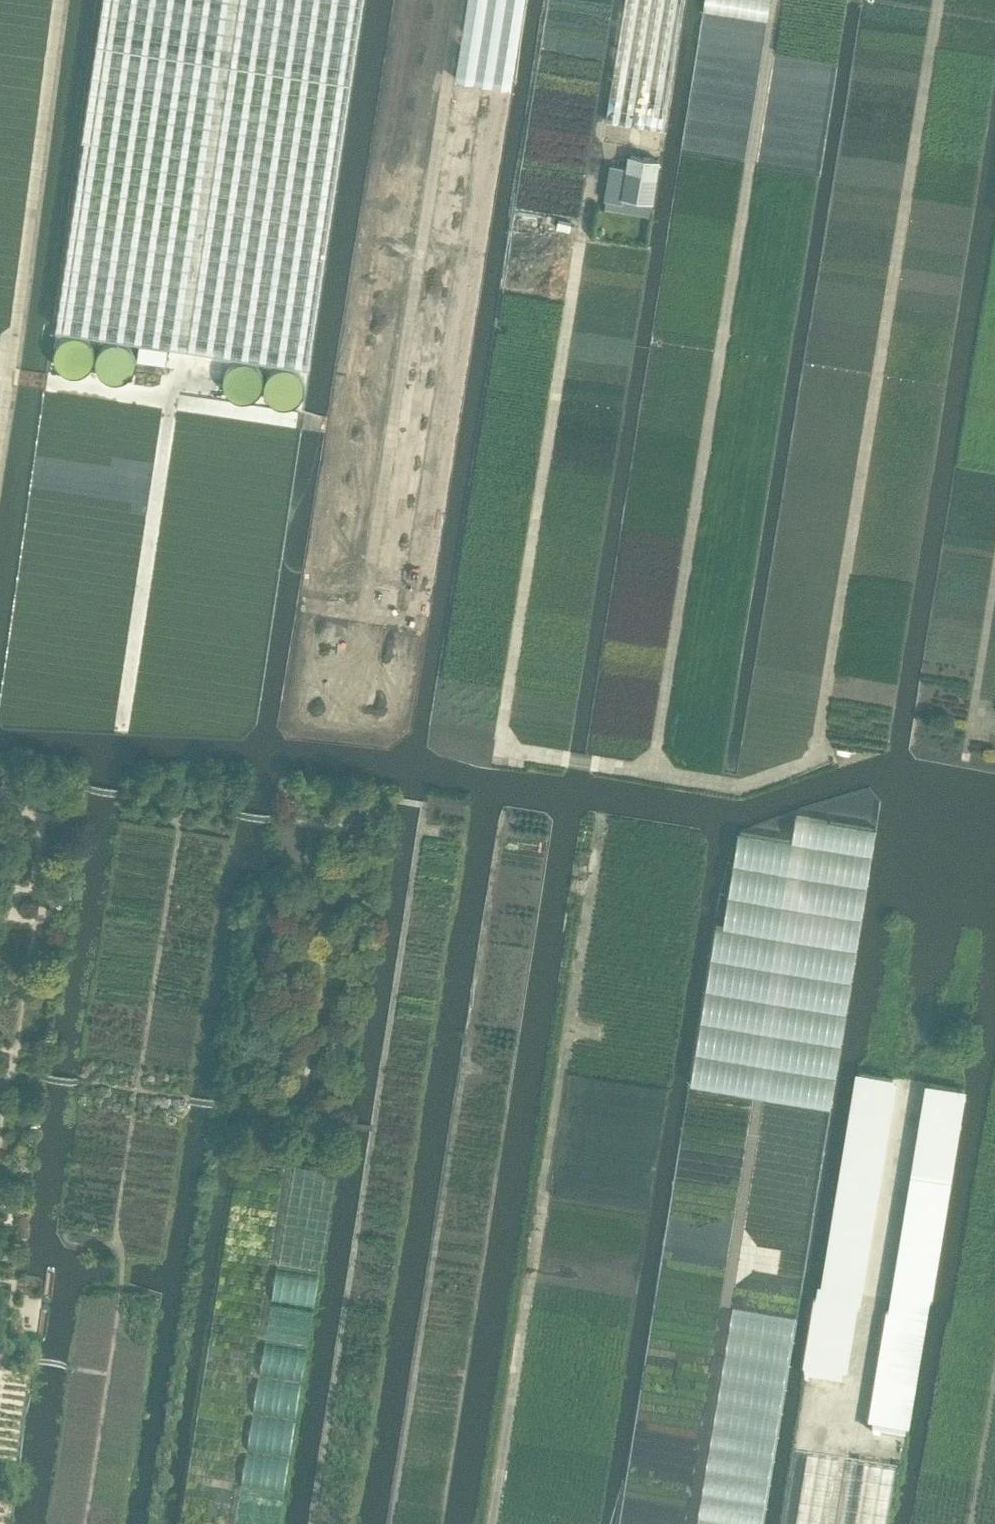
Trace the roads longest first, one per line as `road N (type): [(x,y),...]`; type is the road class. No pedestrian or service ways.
road 1 (track): [(491,1523),(596,890)]
road 2 (track): [(365,571),(460,0)]

